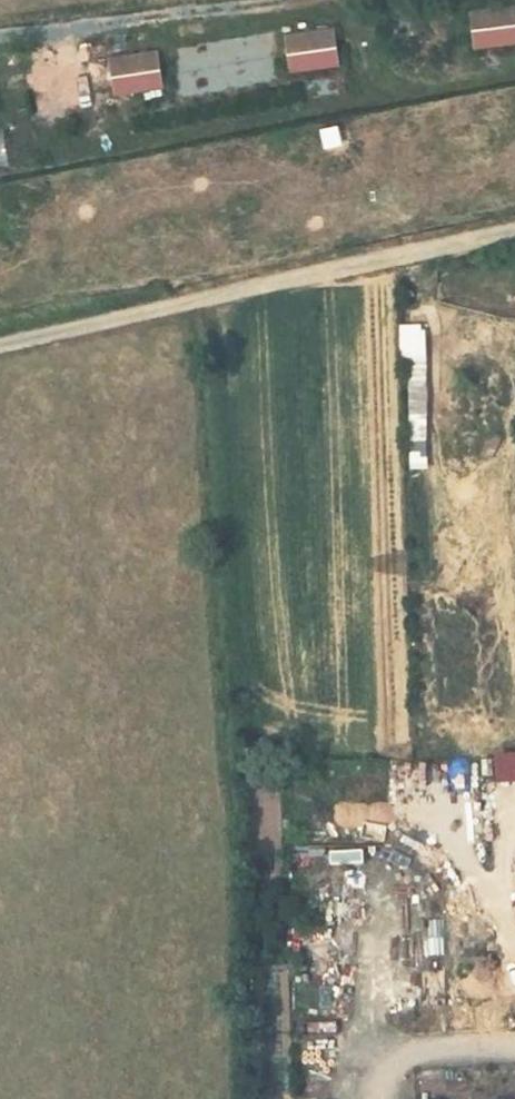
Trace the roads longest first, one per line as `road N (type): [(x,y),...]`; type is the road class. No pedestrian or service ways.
road 1 (unclassified): [(514,229),(0,346)]

